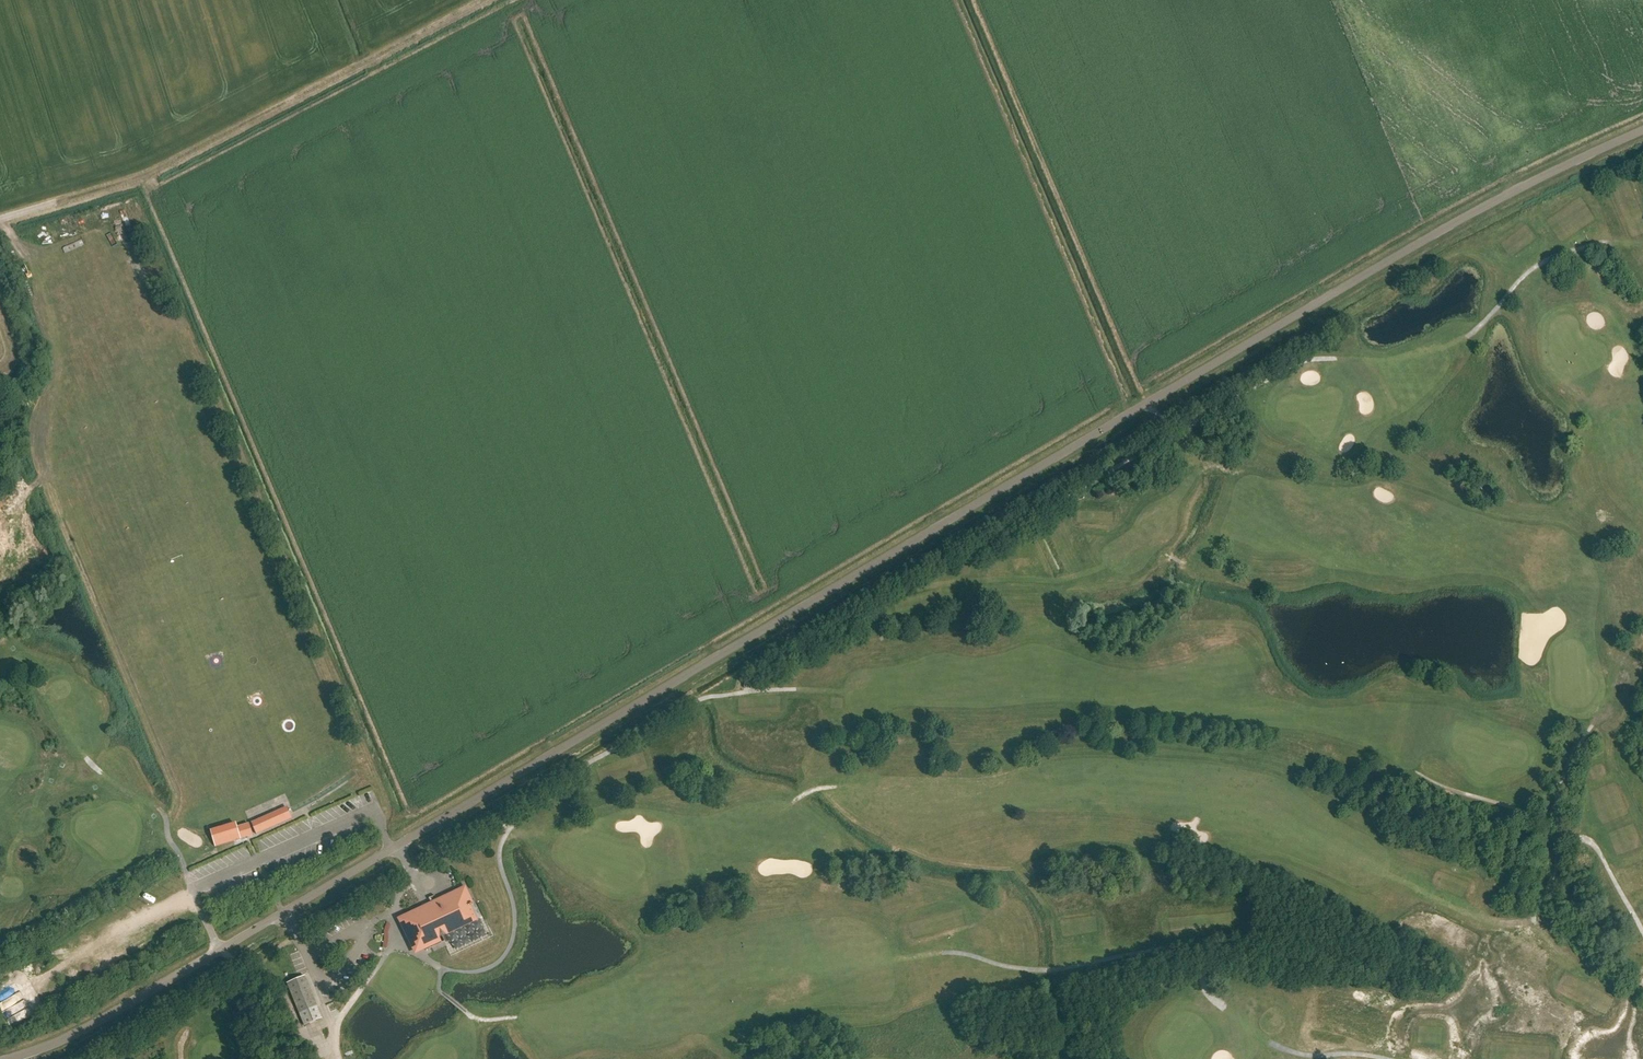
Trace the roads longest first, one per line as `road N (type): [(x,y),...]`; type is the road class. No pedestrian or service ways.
road 1 (unclassified): [(9,1058),(143,995),(1461,219),(1642,131)]
road 2 (track): [(192,890),(35,981)]

